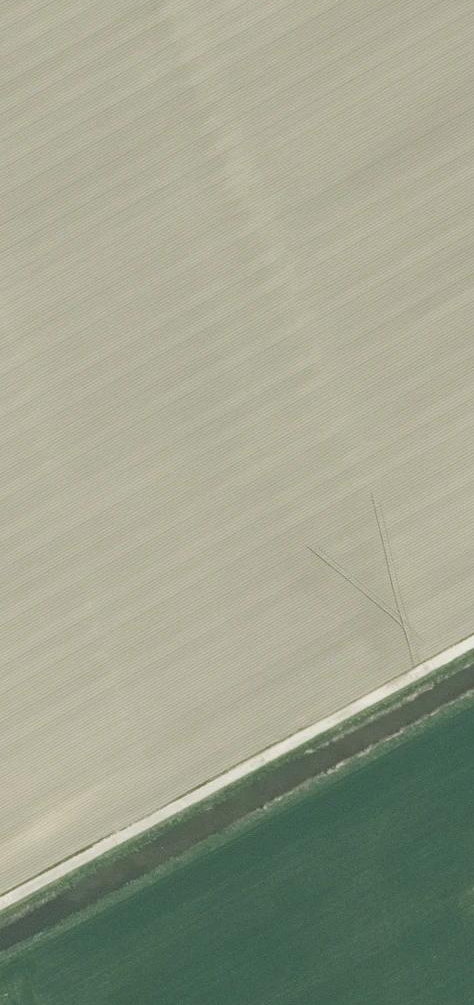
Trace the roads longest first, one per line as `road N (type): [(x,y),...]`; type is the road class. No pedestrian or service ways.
road 1 (track): [(0,904),(473,641)]

